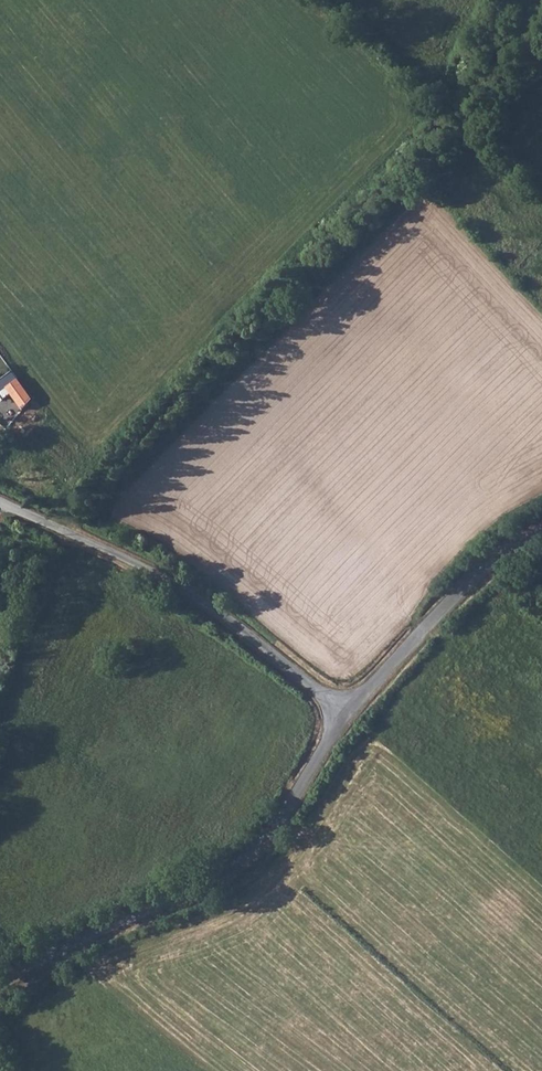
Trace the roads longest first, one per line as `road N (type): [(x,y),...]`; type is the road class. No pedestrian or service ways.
road 1 (unclassified): [(346,708),(276,824),(238,863),(0,981)]
road 2 (unclassified): [(346,708),(127,557),(0,506)]
road 3 (unclassified): [(541,528),(463,589),(346,708)]

